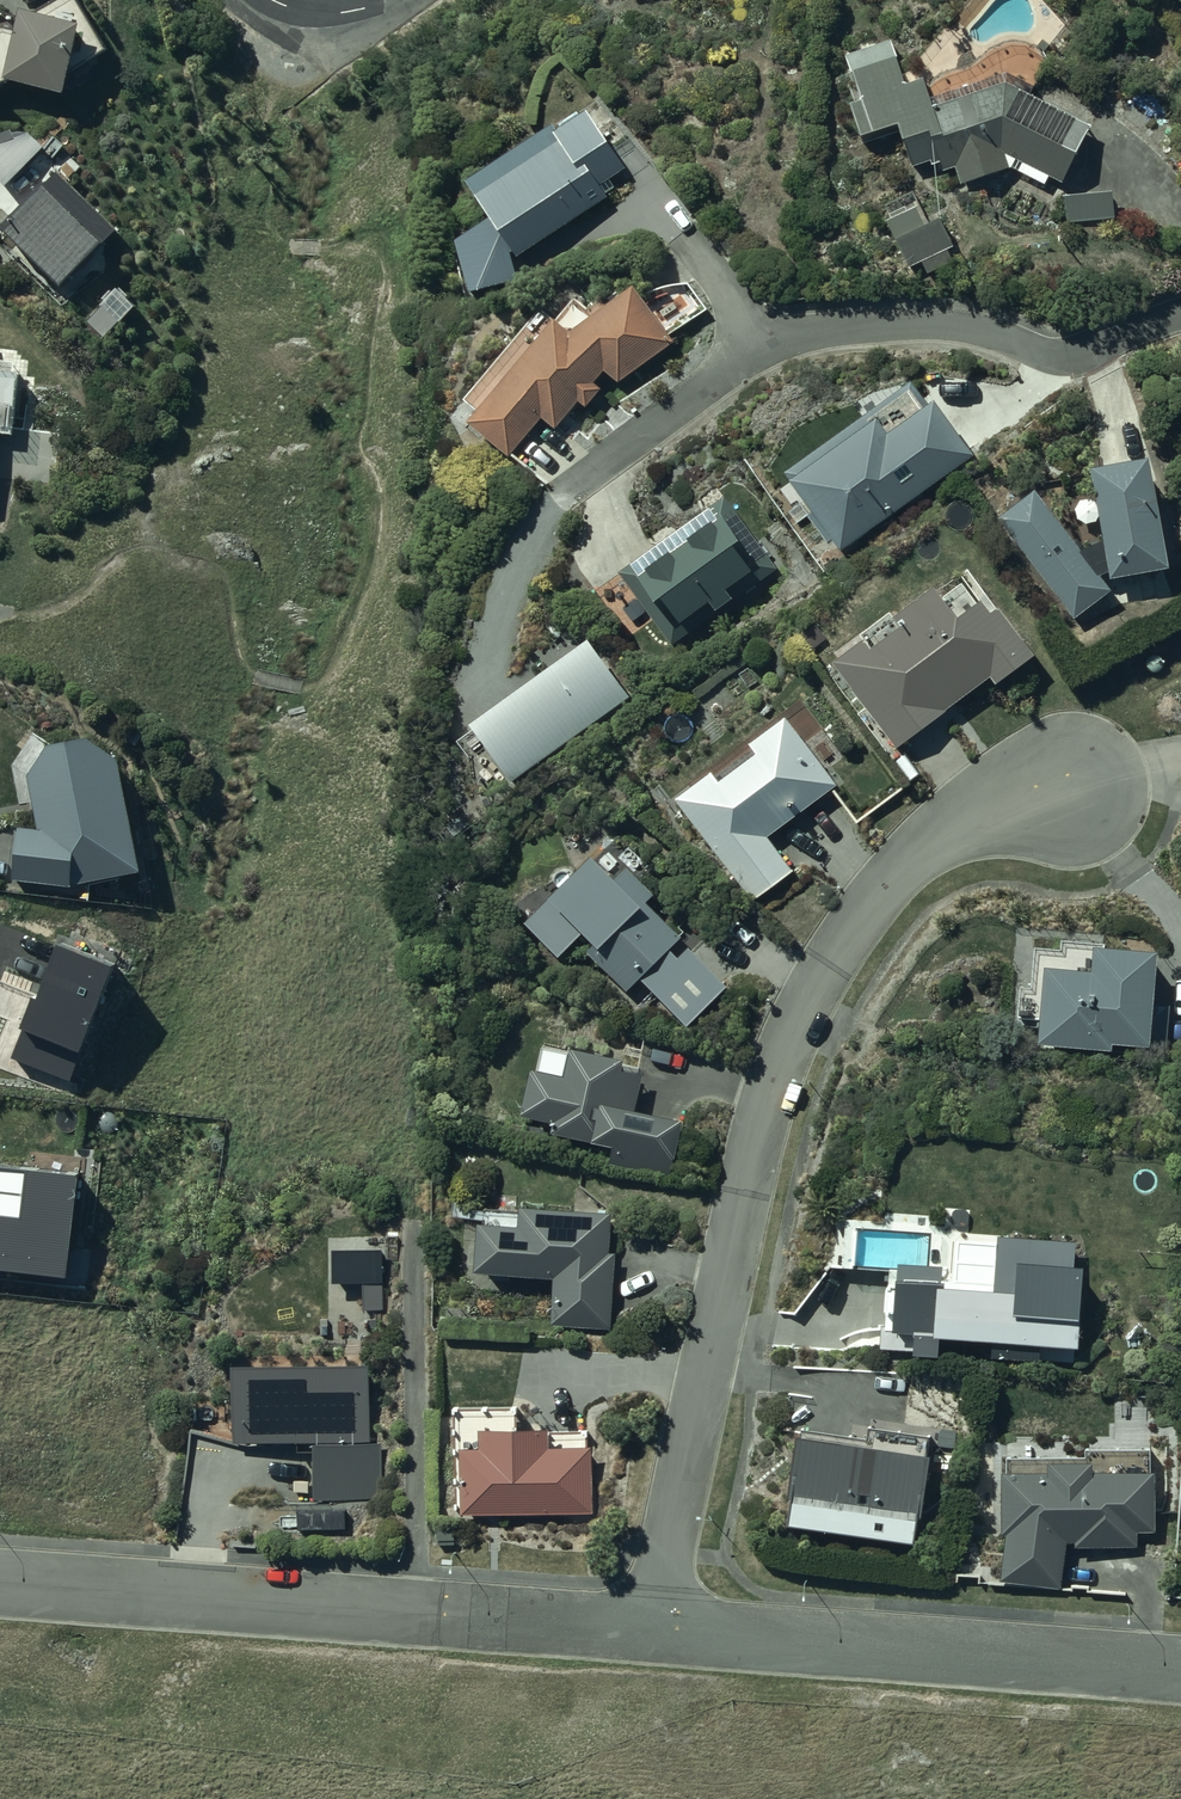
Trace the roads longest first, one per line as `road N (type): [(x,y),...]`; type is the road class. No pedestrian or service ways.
road 1 (residential): [(649,1628),(750,1150),(781,1057),(819,979),(893,874),(947,829),(1070,790)]
road 2 (residential): [(649,1628),(0,1583)]
road 3 (residential): [(1180,1667),(649,1628)]
road 4 (unclassified): [(275,0),(314,15),(390,0)]

